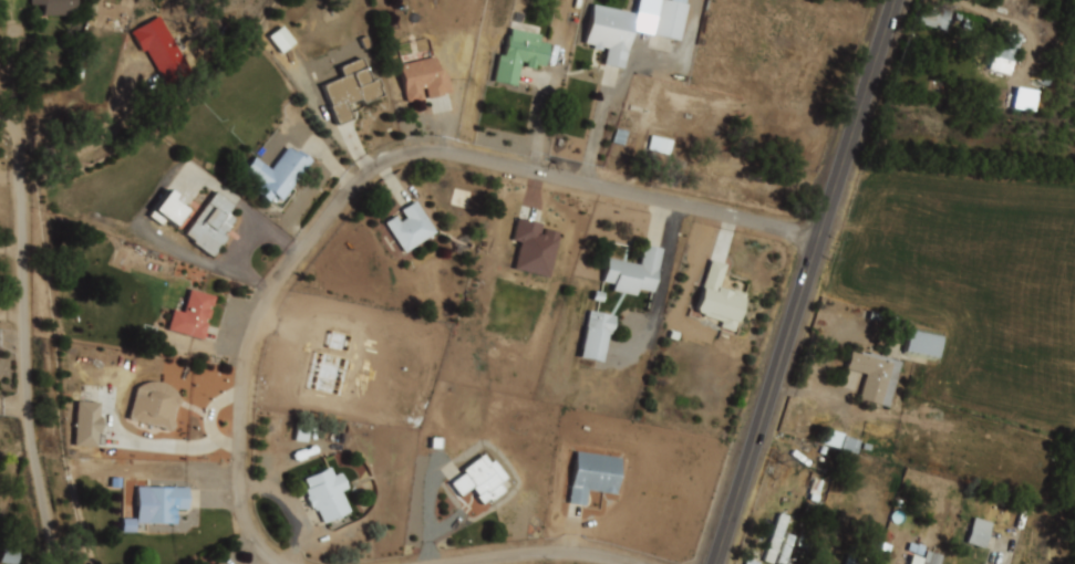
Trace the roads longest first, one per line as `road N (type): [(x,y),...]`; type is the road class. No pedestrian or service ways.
road 1 (residential): [(819,239),(465,155),(405,154),(374,167),(268,292),(239,368),(240,512),(252,541),(277,563)]
road 2 (primary): [(897,0),(716,563)]
road 3 (residential): [(19,133),(30,418),(57,563)]
road 4 (residential): [(467,563),(555,556),(619,563)]

